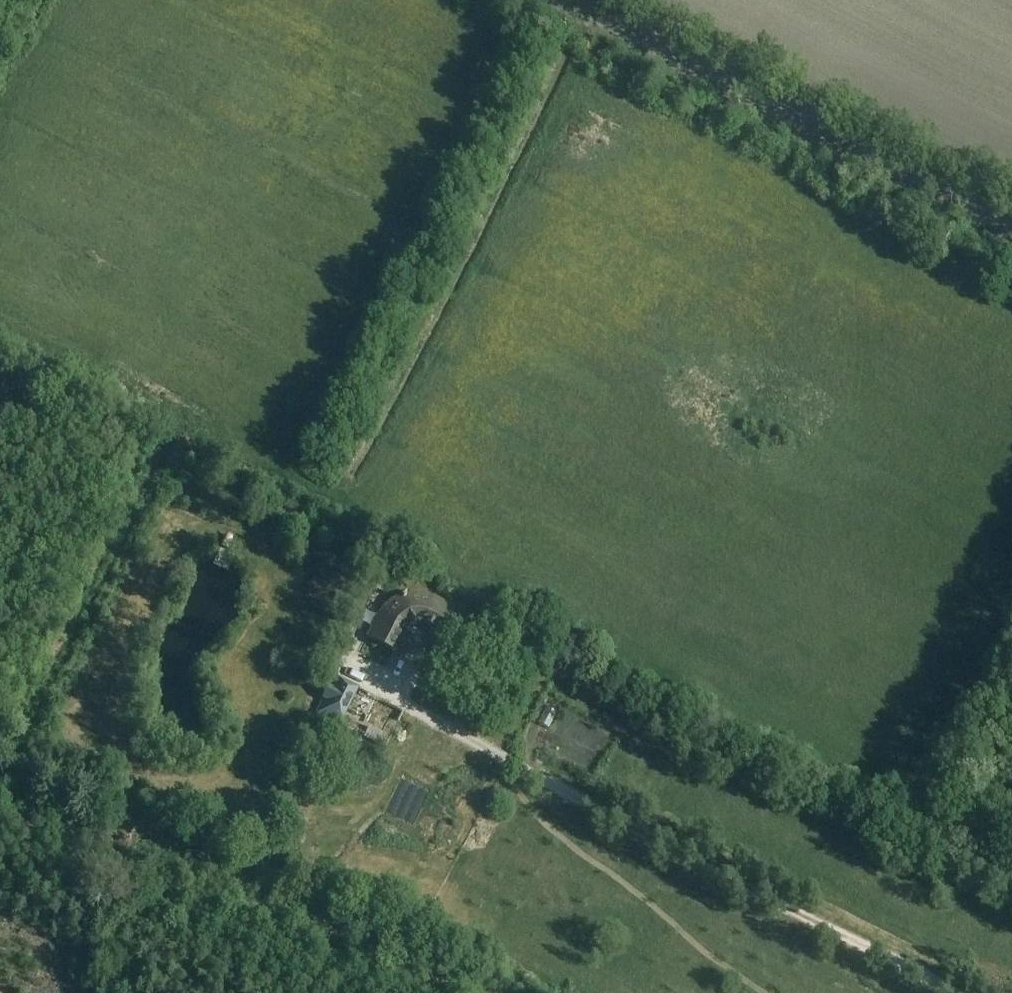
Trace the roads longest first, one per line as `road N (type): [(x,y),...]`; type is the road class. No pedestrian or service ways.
road 1 (tertiary): [(1011,225),(571,0)]
road 2 (track): [(474,992),(186,848)]
road 3 (track): [(186,848),(0,753)]

